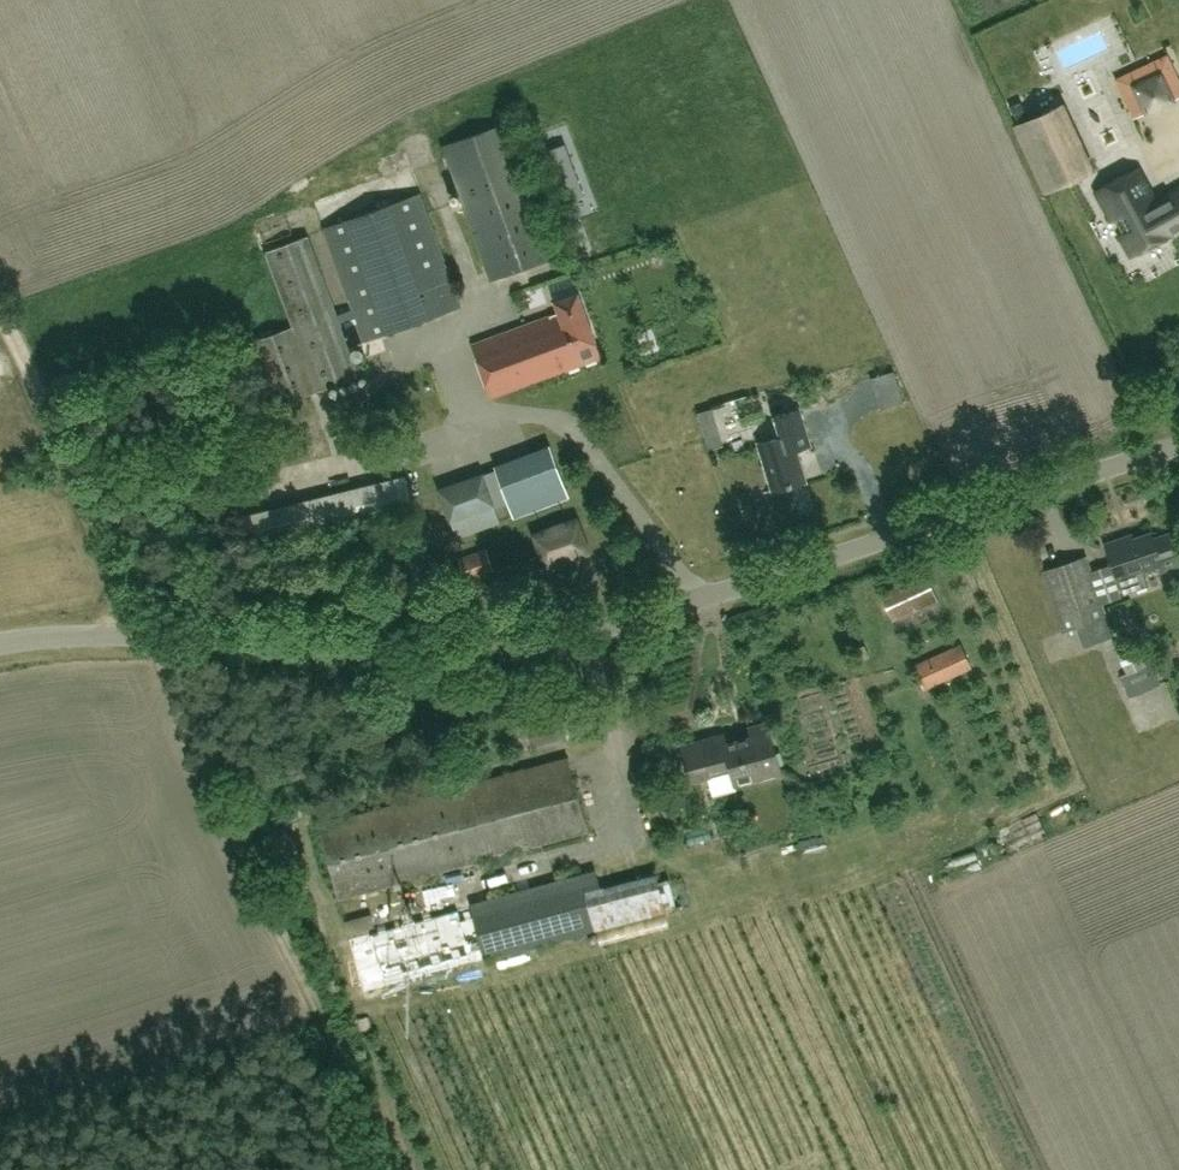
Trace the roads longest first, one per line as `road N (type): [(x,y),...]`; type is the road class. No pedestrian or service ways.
road 1 (unclassified): [(0,643),(116,636),(409,652),(514,647),(1178,444)]
road 2 (track): [(152,637),(318,1011)]

